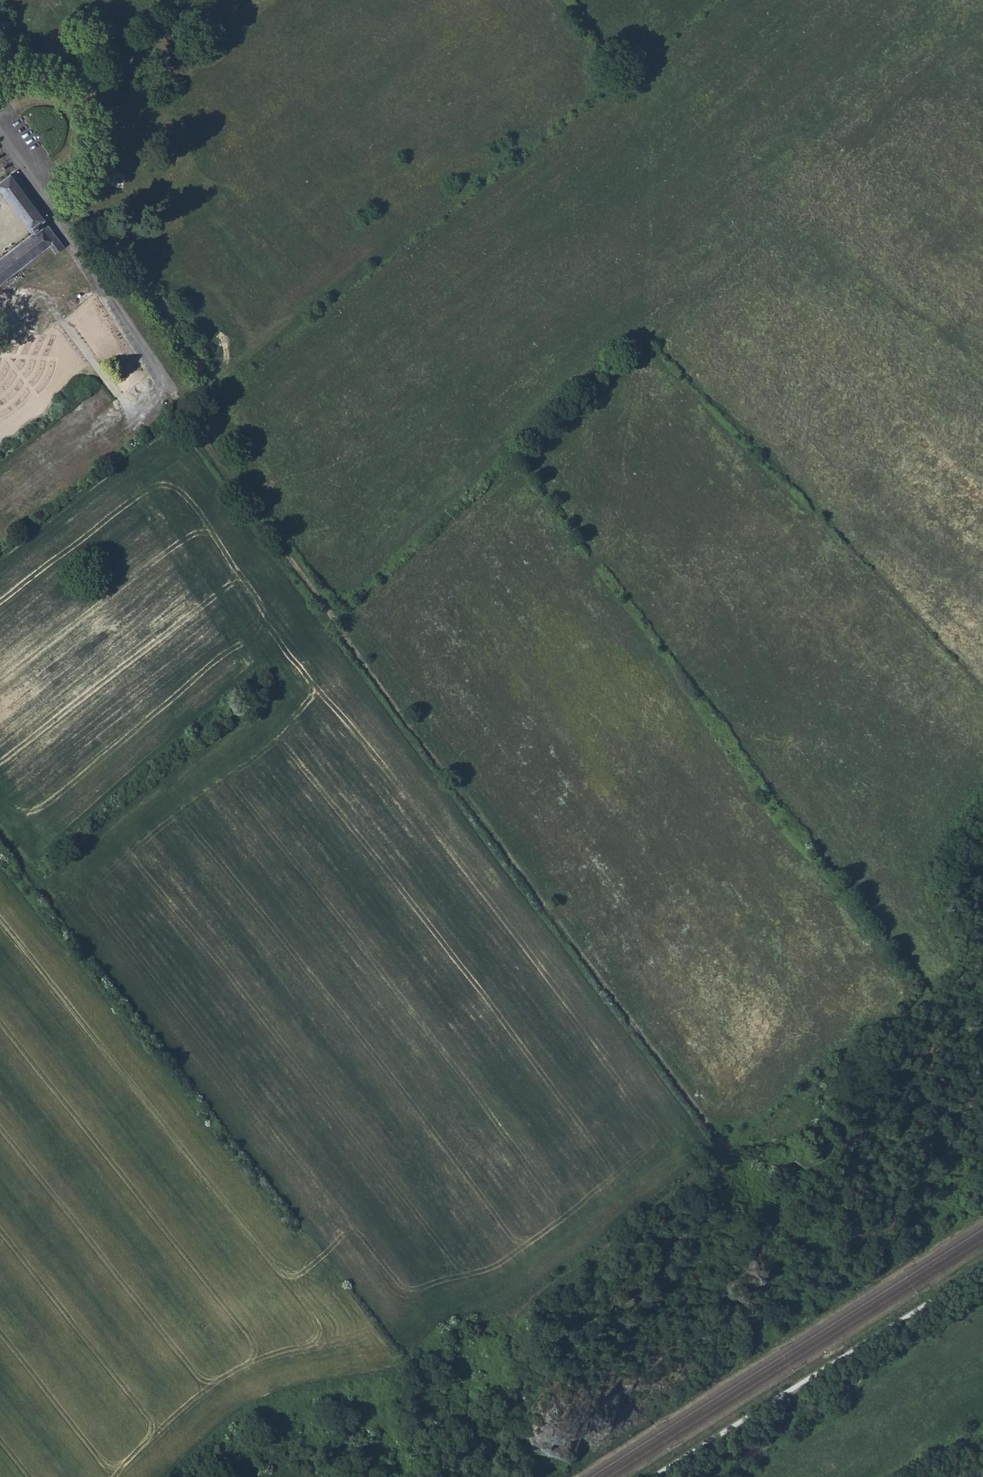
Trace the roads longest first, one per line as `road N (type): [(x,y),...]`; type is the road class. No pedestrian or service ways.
road 1 (track): [(526,1301),(725,1149),(388,699),(0,130)]
road 2 (track): [(0,100),(42,91),(76,111),(79,135),(71,150),(35,182)]

